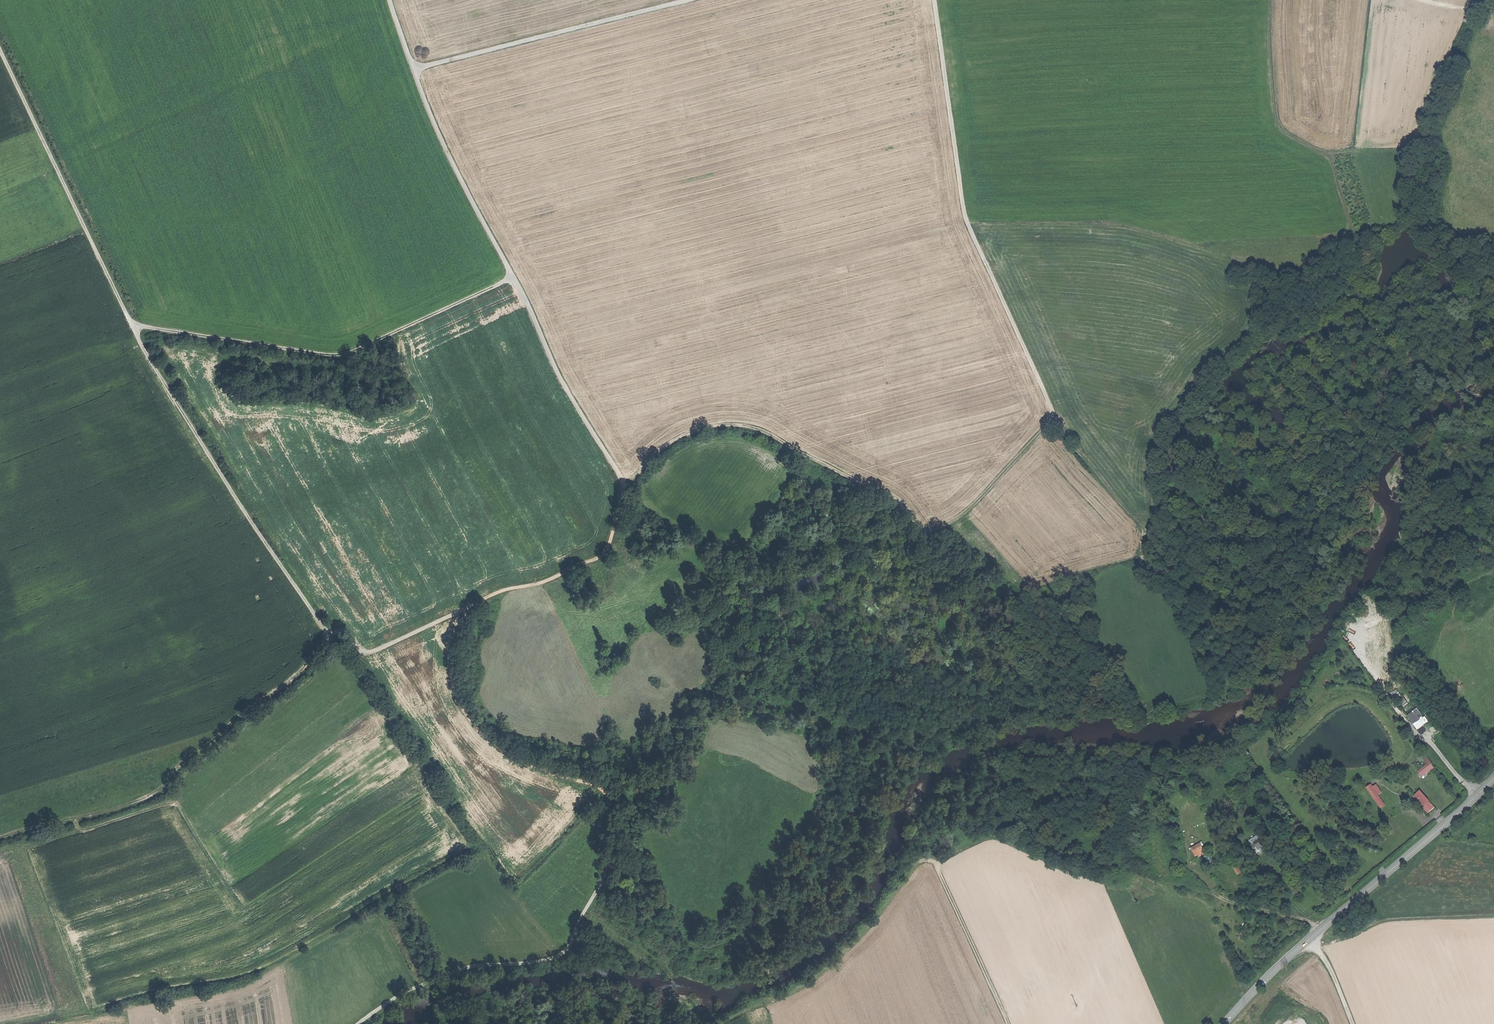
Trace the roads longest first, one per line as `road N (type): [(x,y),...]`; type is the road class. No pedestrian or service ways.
road 1 (track): [(390,0),(446,150),(567,390),(624,486),(601,556),(463,613),(449,659),(456,696),(485,738),(605,794),(609,858),(596,895),(562,954),(456,970),(360,1023)]
road 2 (track): [(463,613),(366,653),(325,629),(144,350),(0,47)]
road 3 (track): [(725,1023),(829,966),(913,866),(936,864),(980,840),(996,839),(1112,886),(1141,879),(1216,897)]
road 4 (track): [(968,221),(1119,224),(1283,273),(1340,242),(1355,246)]
road 5 (track): [(133,326),(339,356),(513,277)]
road 6 (secondary): [(1493,778),(1282,963),(1225,1023)]
road 7 (track): [(414,70),(685,0)]
road 8 (track): [(934,0),(968,221)]
road 9 (track): [(968,221),(1055,415)]
road 10 (track): [(1493,918),(1390,922),(1320,950)]
road 11 (track): [(0,851),(171,803)]
road 12 (track): [(1055,415),(934,540)]
road 13 (track): [(936,864),(1006,1023)]
road 14 (track): [(1055,415),(1145,530),(1144,552)]
road 15 (track): [(1196,870),(1216,897),(1309,923),(1319,933)]

